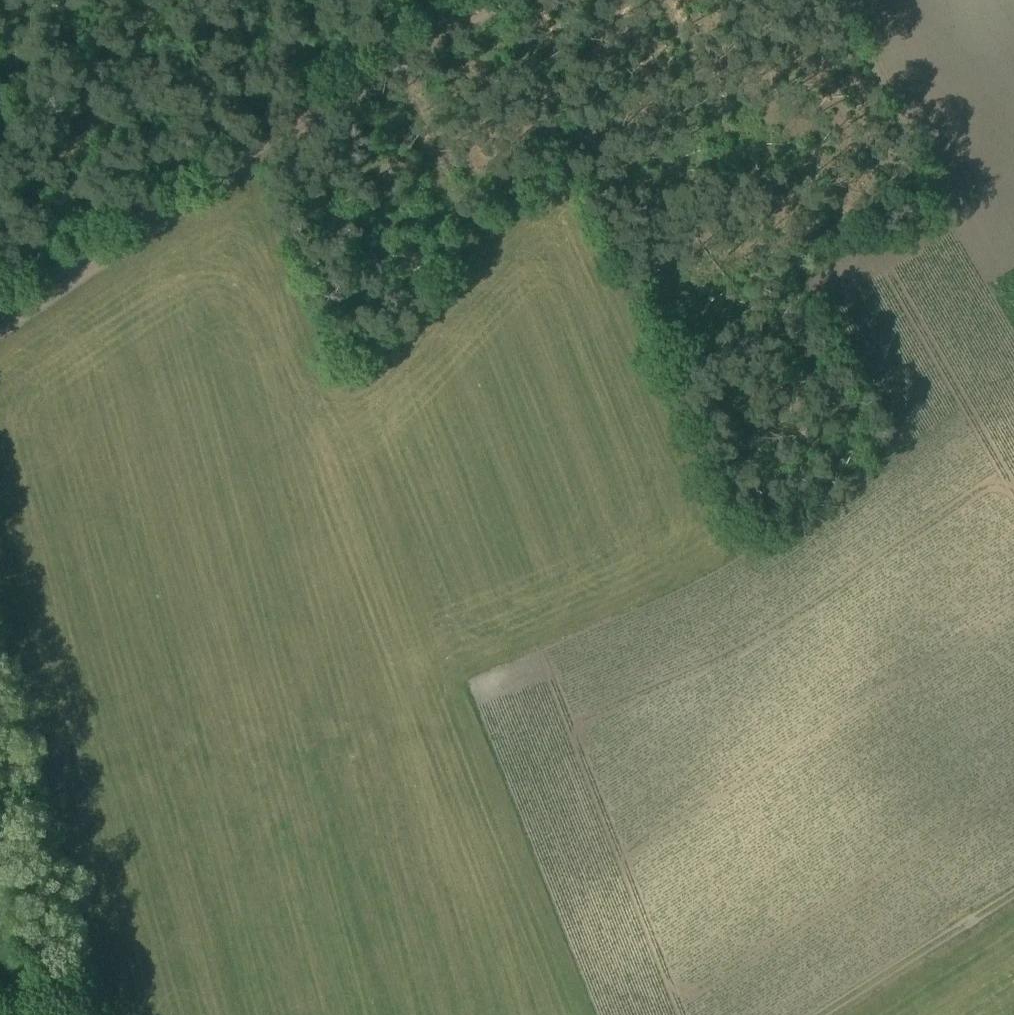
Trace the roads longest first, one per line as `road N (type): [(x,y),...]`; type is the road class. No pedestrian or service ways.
road 1 (track): [(0,318),(504,0)]
road 2 (track): [(812,1014),(1013,885)]

